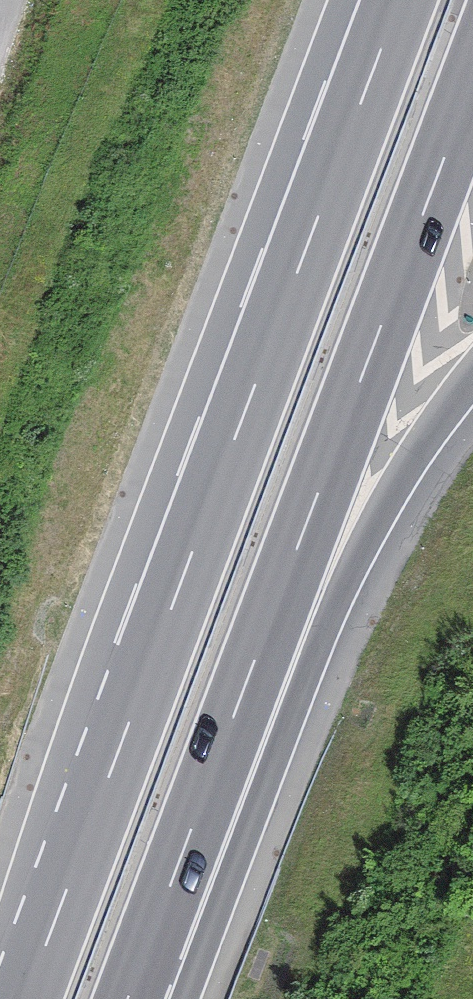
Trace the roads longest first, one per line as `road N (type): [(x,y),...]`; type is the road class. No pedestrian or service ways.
road 1 (motorway): [(400,0),(26,998)]
road 2 (motorway): [(149,944),(472,84)]
road 3 (motorway): [(149,944),(382,512),(472,380)]

